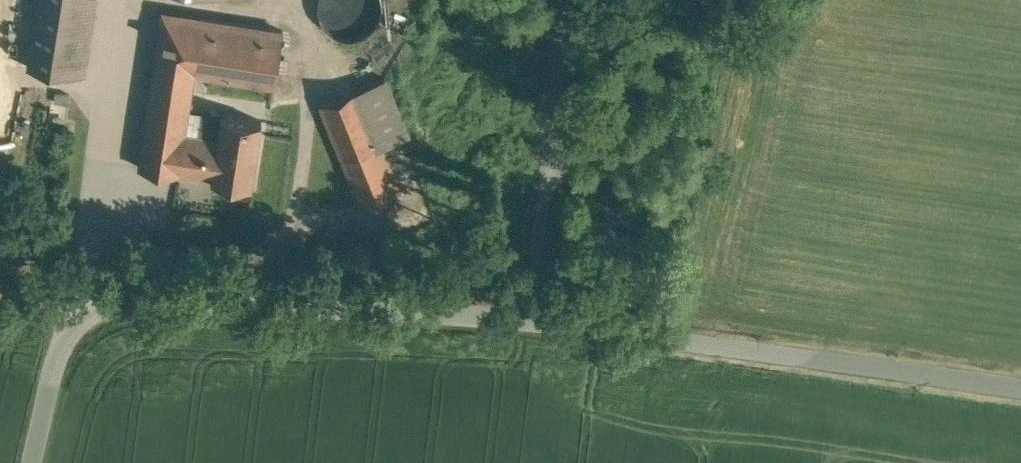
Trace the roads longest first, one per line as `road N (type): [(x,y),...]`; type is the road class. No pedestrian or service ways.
road 1 (unclassified): [(38,462),(70,331),(98,312),(507,320)]
road 2 (unclassified): [(507,320),(1020,391)]
road 3 (unclassified): [(507,320),(547,0)]

